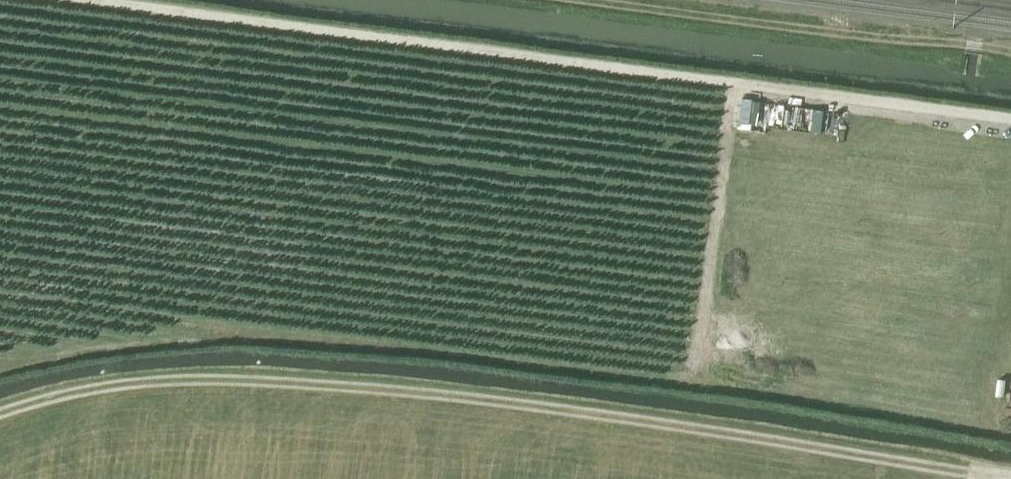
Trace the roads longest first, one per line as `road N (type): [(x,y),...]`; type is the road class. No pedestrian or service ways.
road 1 (track): [(1010,478),(296,384),(98,394),(0,421)]
road 2 (track): [(1010,120),(100,0)]

